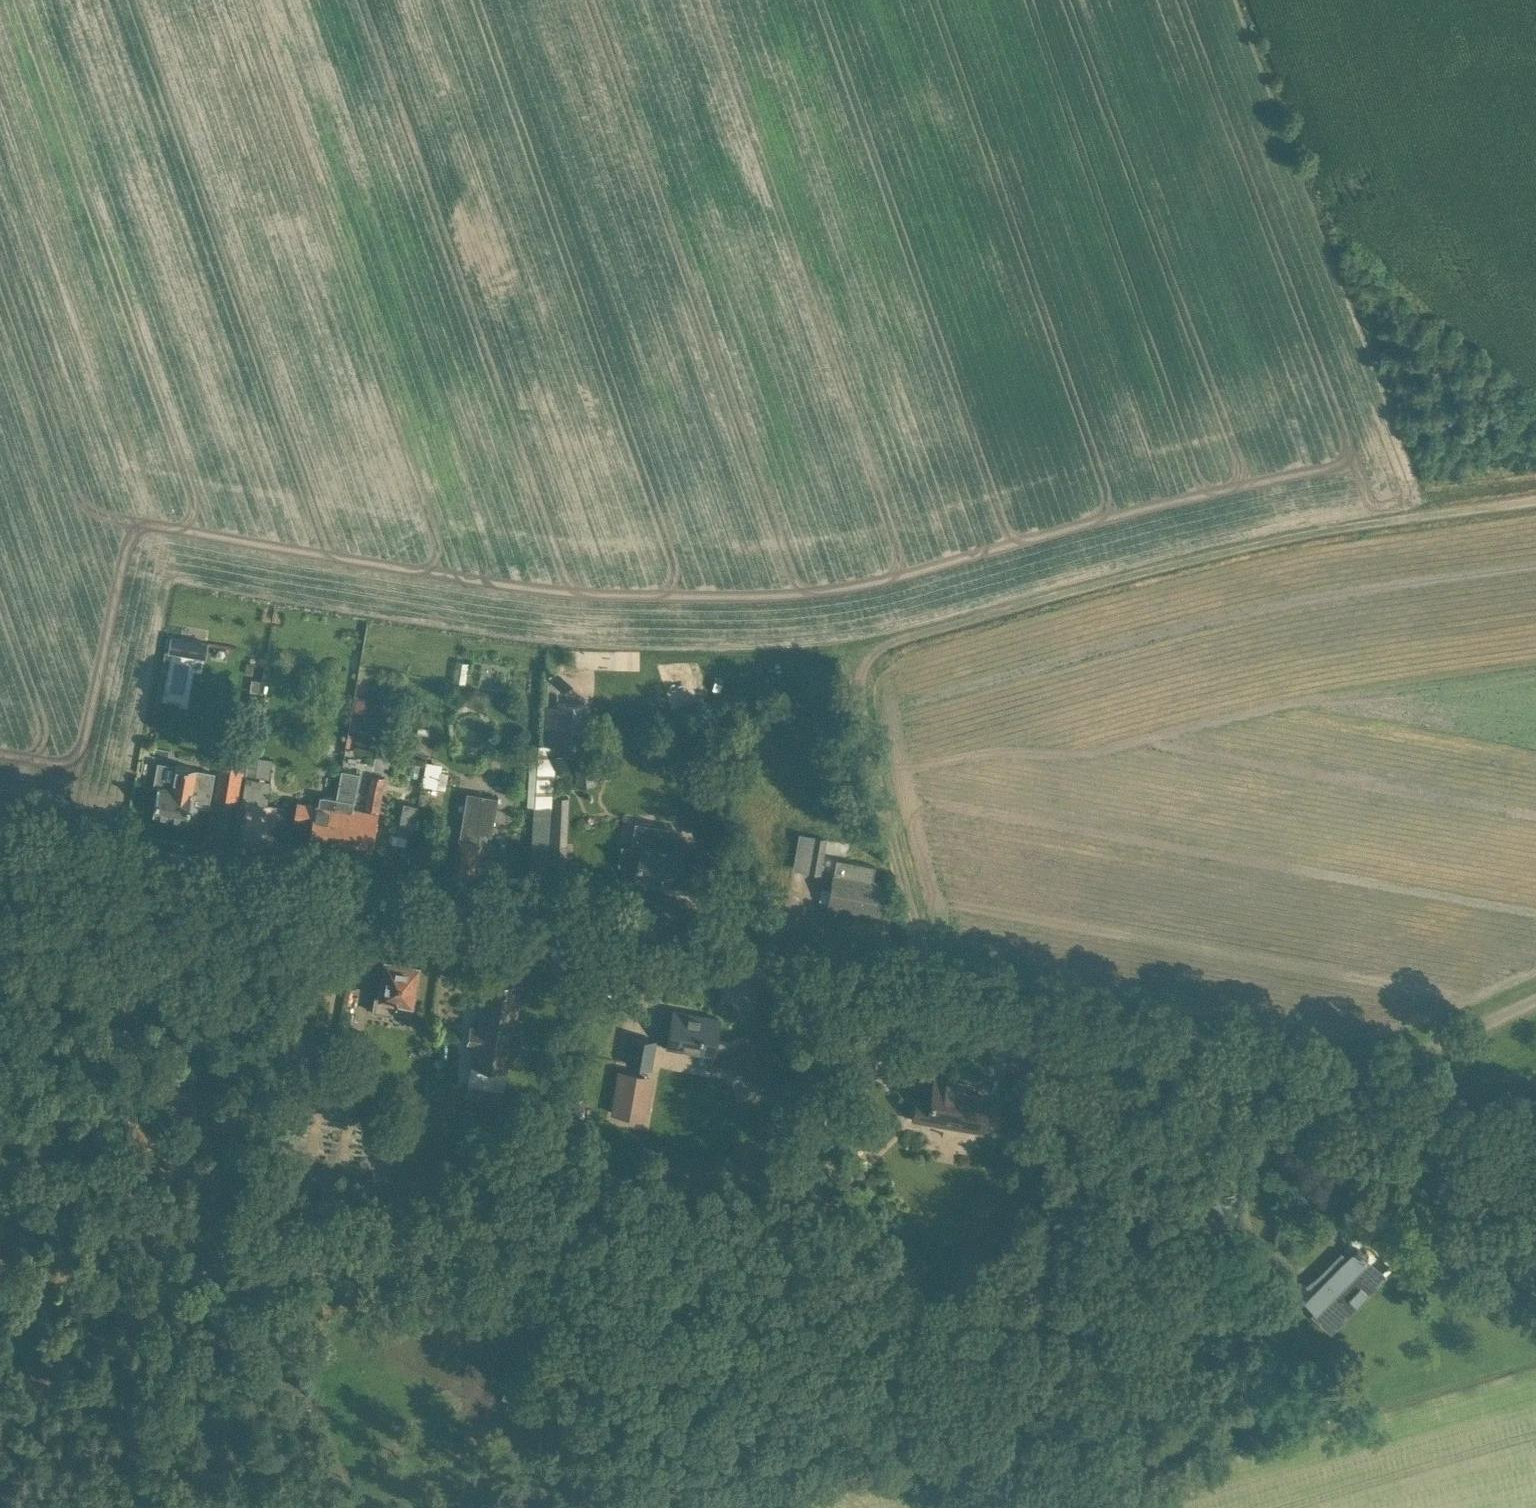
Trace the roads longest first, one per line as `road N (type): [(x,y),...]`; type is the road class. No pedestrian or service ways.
road 1 (unclassified): [(1385,1066),(0,829)]
road 2 (track): [(1535,505),(1248,547),(898,637),(860,681),(925,987)]
road 3 (unclassified): [(1385,1066),(1535,998)]

